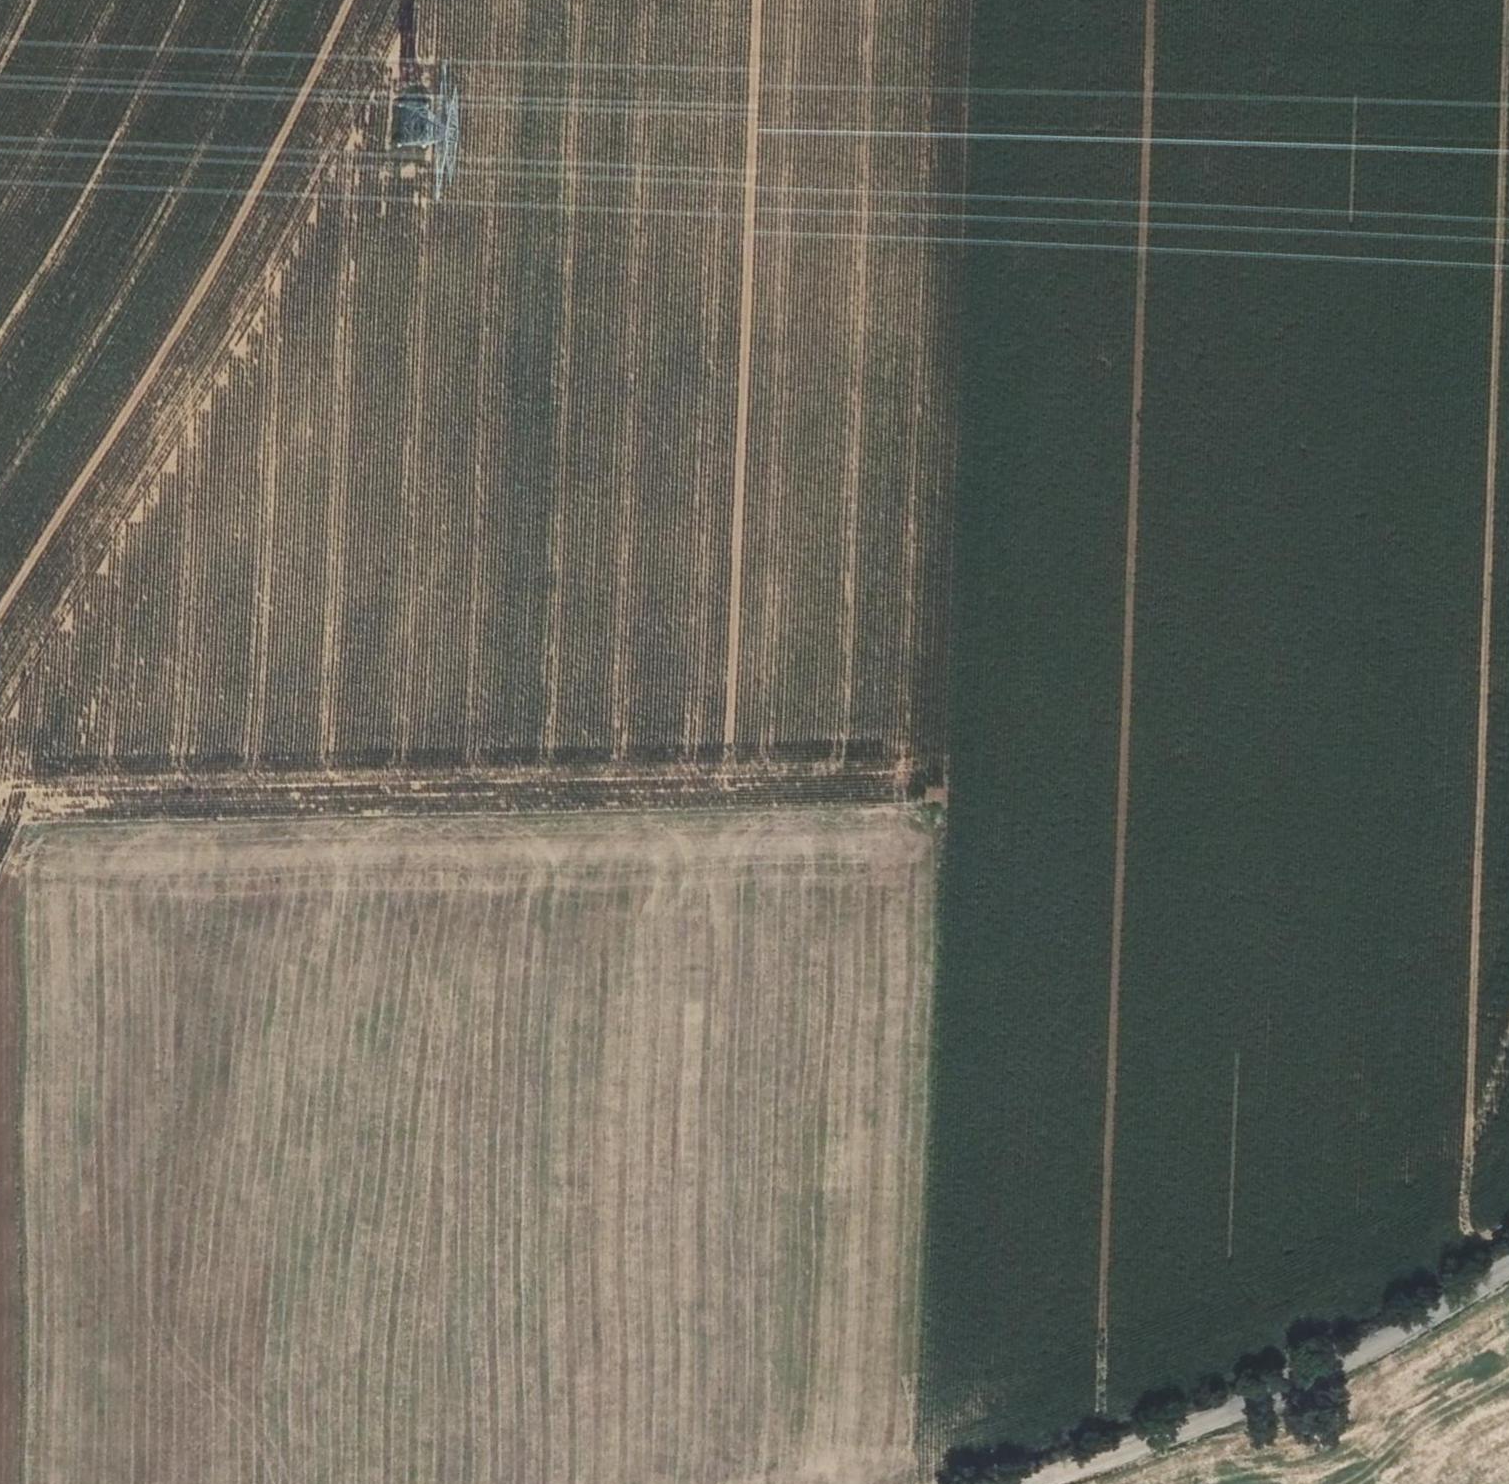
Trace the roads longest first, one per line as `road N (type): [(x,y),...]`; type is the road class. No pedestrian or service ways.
road 1 (unclassified): [(1508,1268),(1396,1342),(1253,1408),(1034,1483)]

